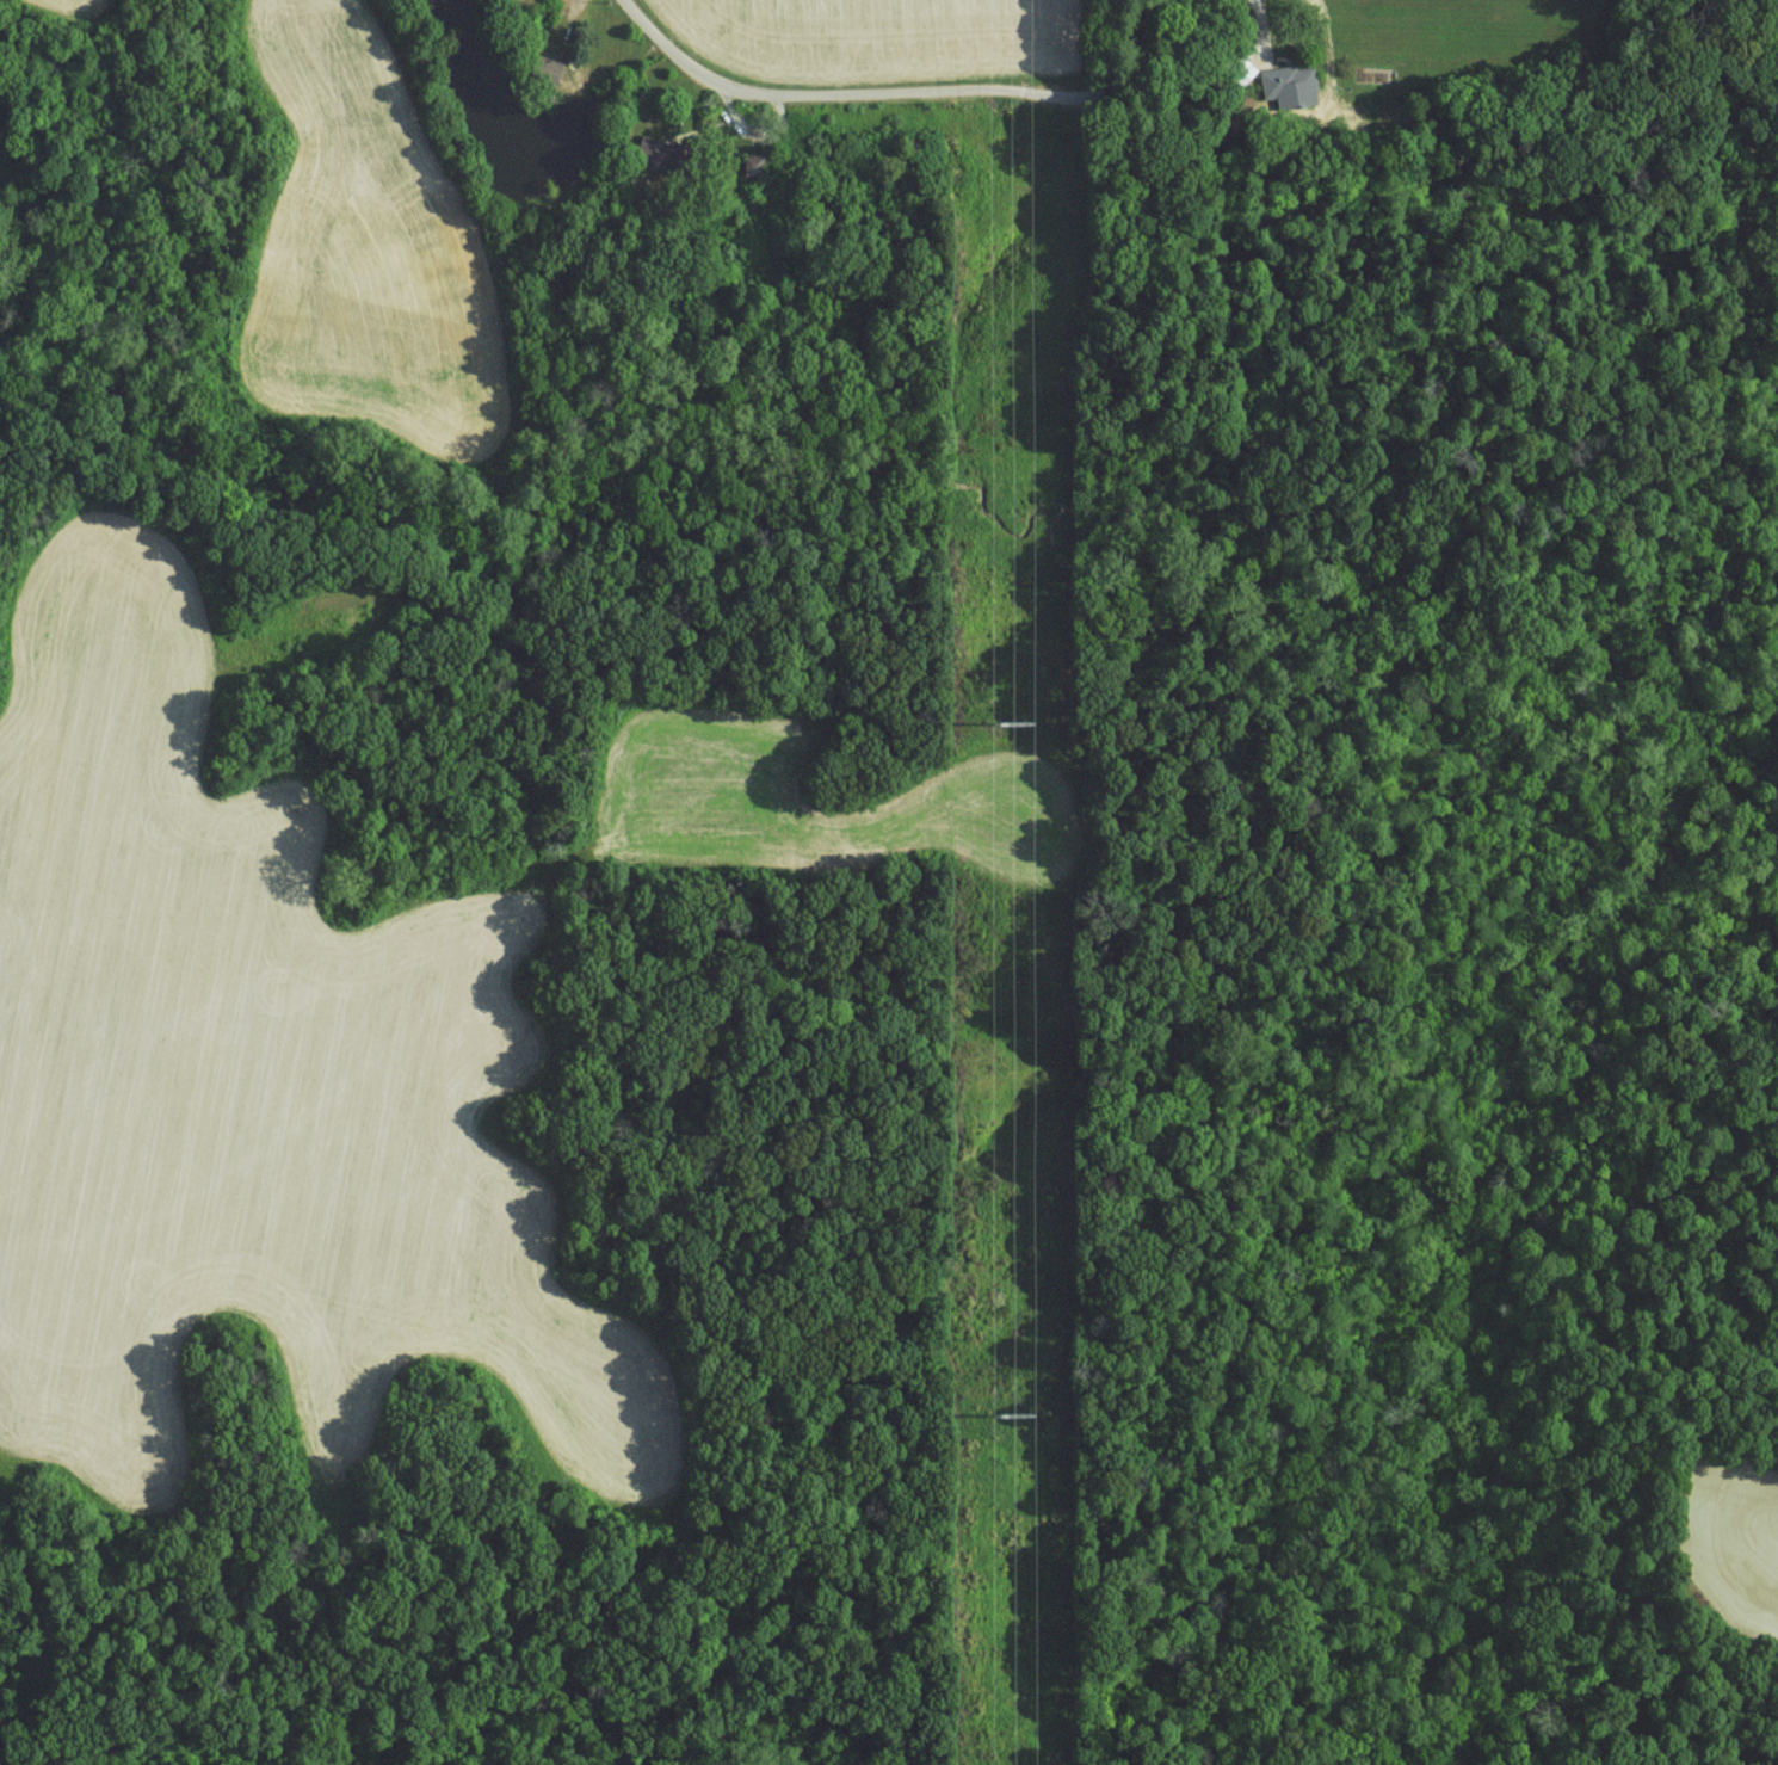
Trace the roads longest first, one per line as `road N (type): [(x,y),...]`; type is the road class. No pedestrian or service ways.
road 1 (residential): [(1111,99),(1006,90),(735,91),(667,47),(624,0)]

